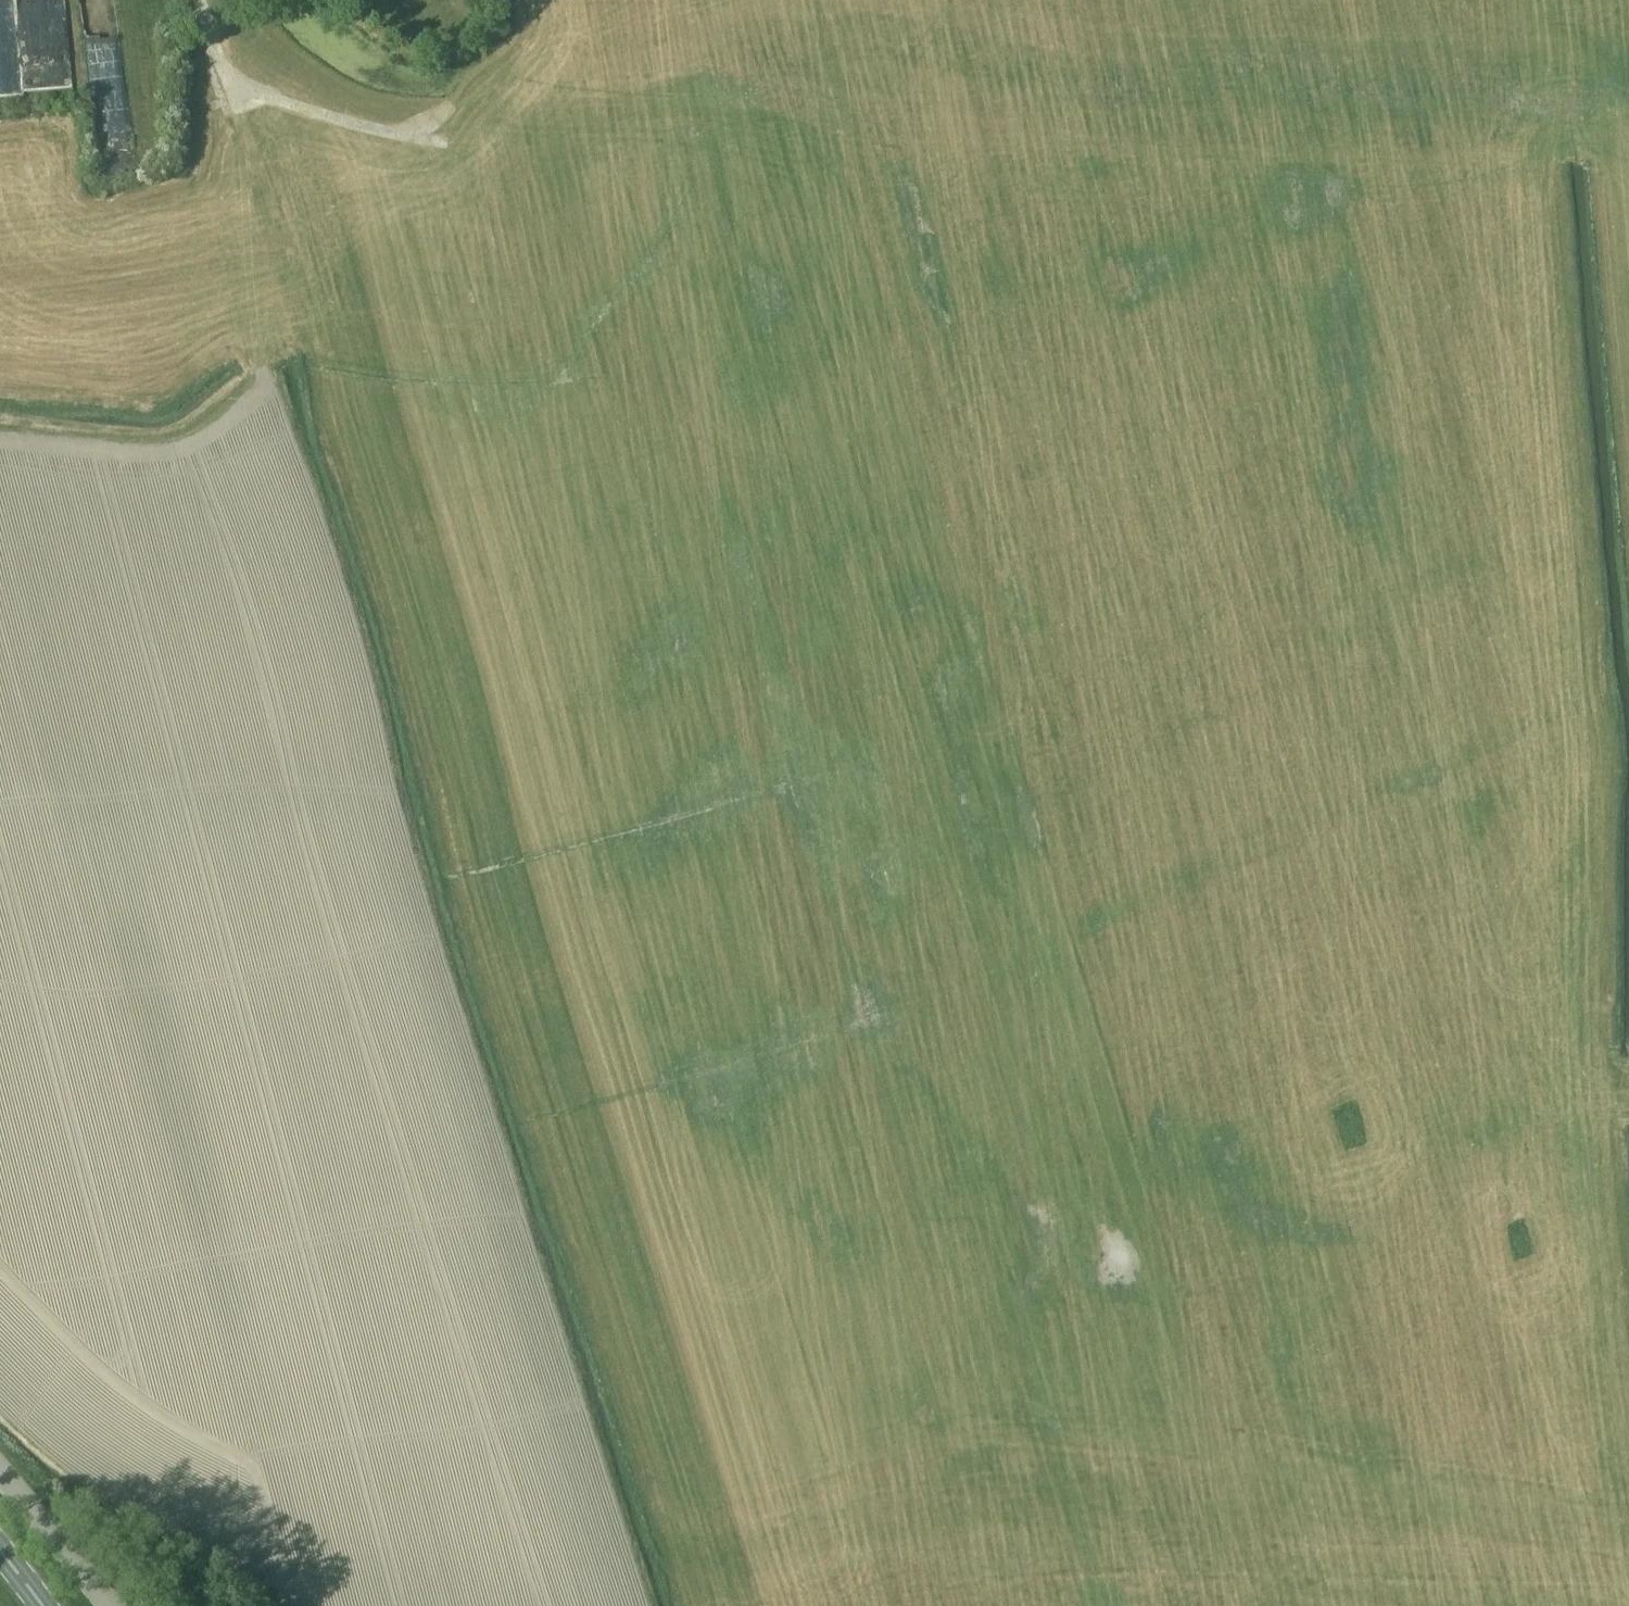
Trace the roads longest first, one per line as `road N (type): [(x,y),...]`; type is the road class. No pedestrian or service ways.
road 1 (track): [(201,0),(227,85),(437,142)]
road 2 (unclassified): [(106,1605),(0,1463)]

